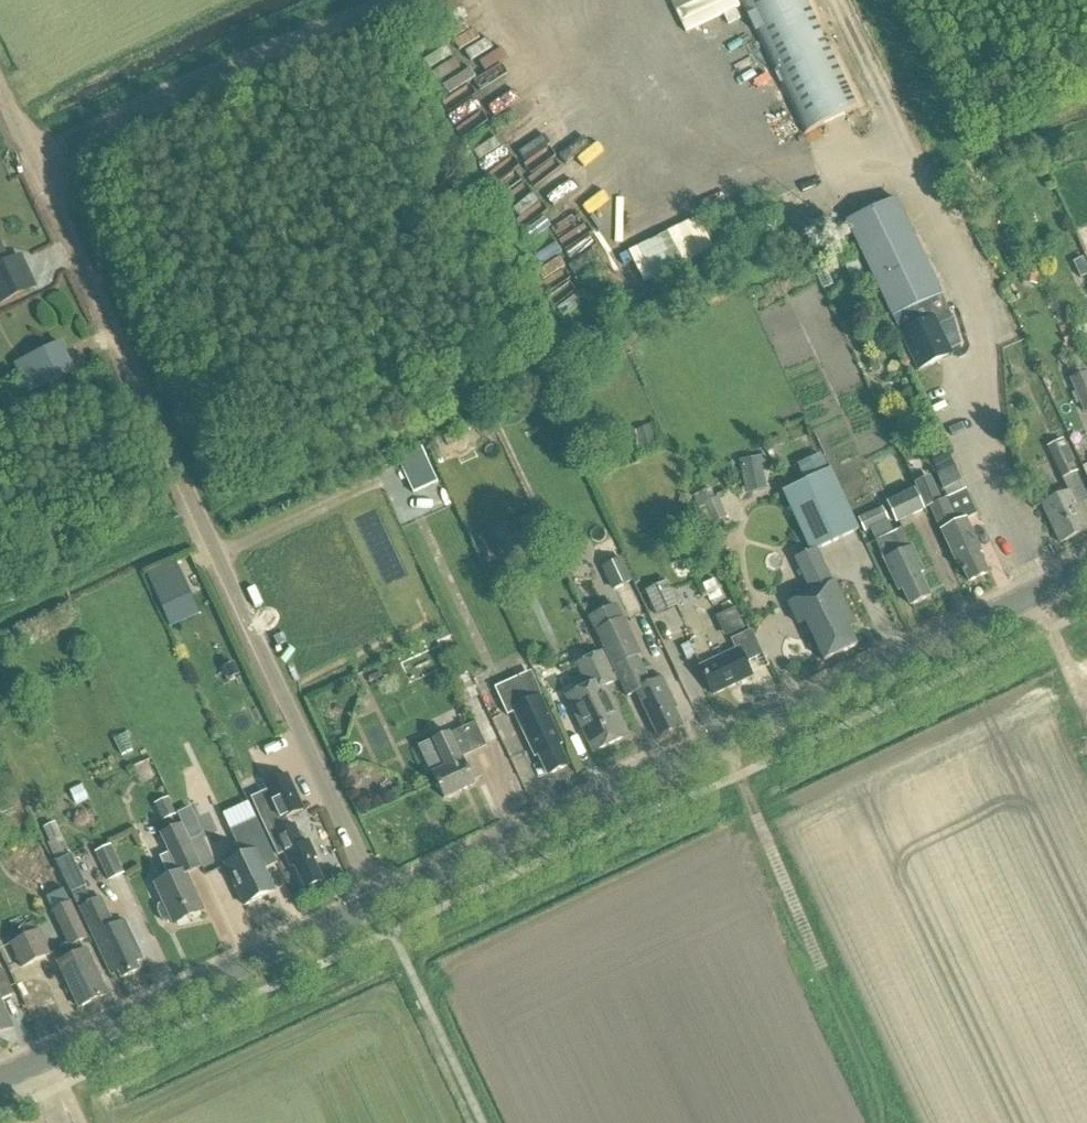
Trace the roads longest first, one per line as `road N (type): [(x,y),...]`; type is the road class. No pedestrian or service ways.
road 1 (unclassified): [(375,905),(0,92)]
road 2 (tertiary): [(375,905),(1086,569)]
road 3 (tertiary): [(0,1081),(375,905)]

